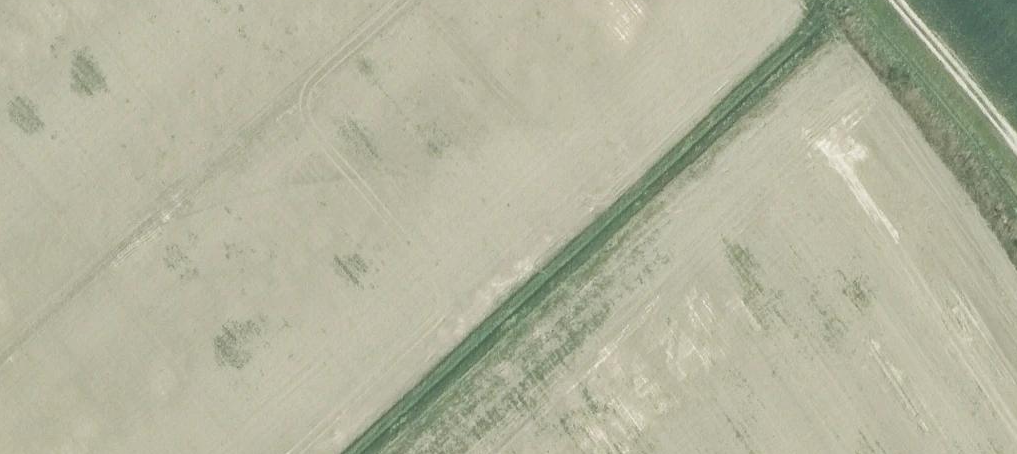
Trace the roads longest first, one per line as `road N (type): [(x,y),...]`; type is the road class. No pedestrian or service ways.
road 1 (track): [(894,0),(1016,144)]

